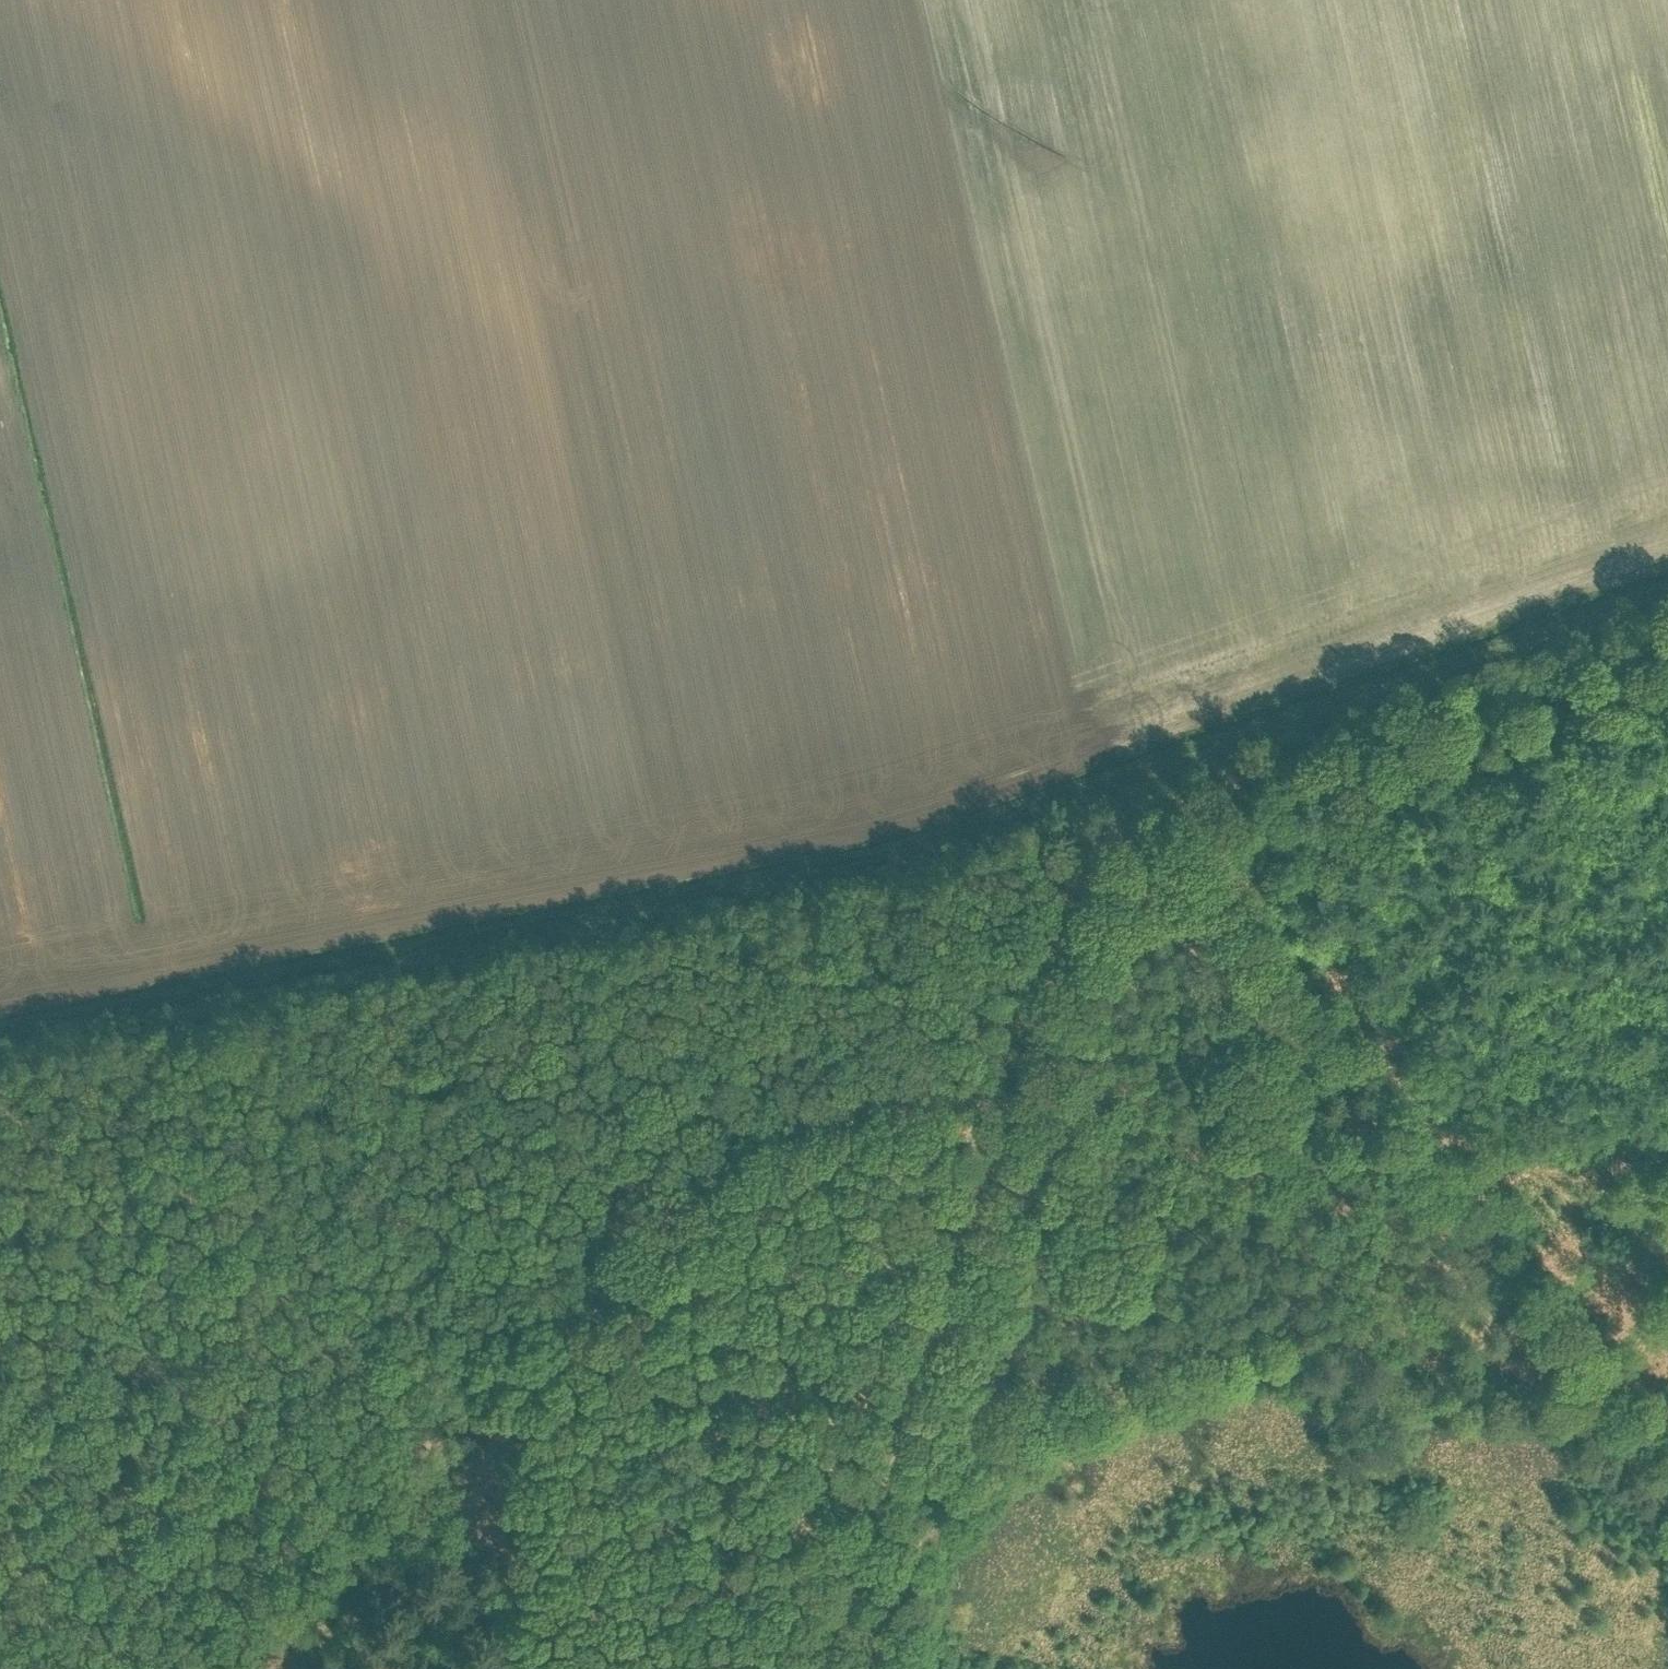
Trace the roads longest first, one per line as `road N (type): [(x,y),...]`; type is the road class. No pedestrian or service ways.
road 1 (track): [(1667,1483),(1242,957),(1211,936),(1136,940),(1042,988),(1019,1027),(803,1668)]

